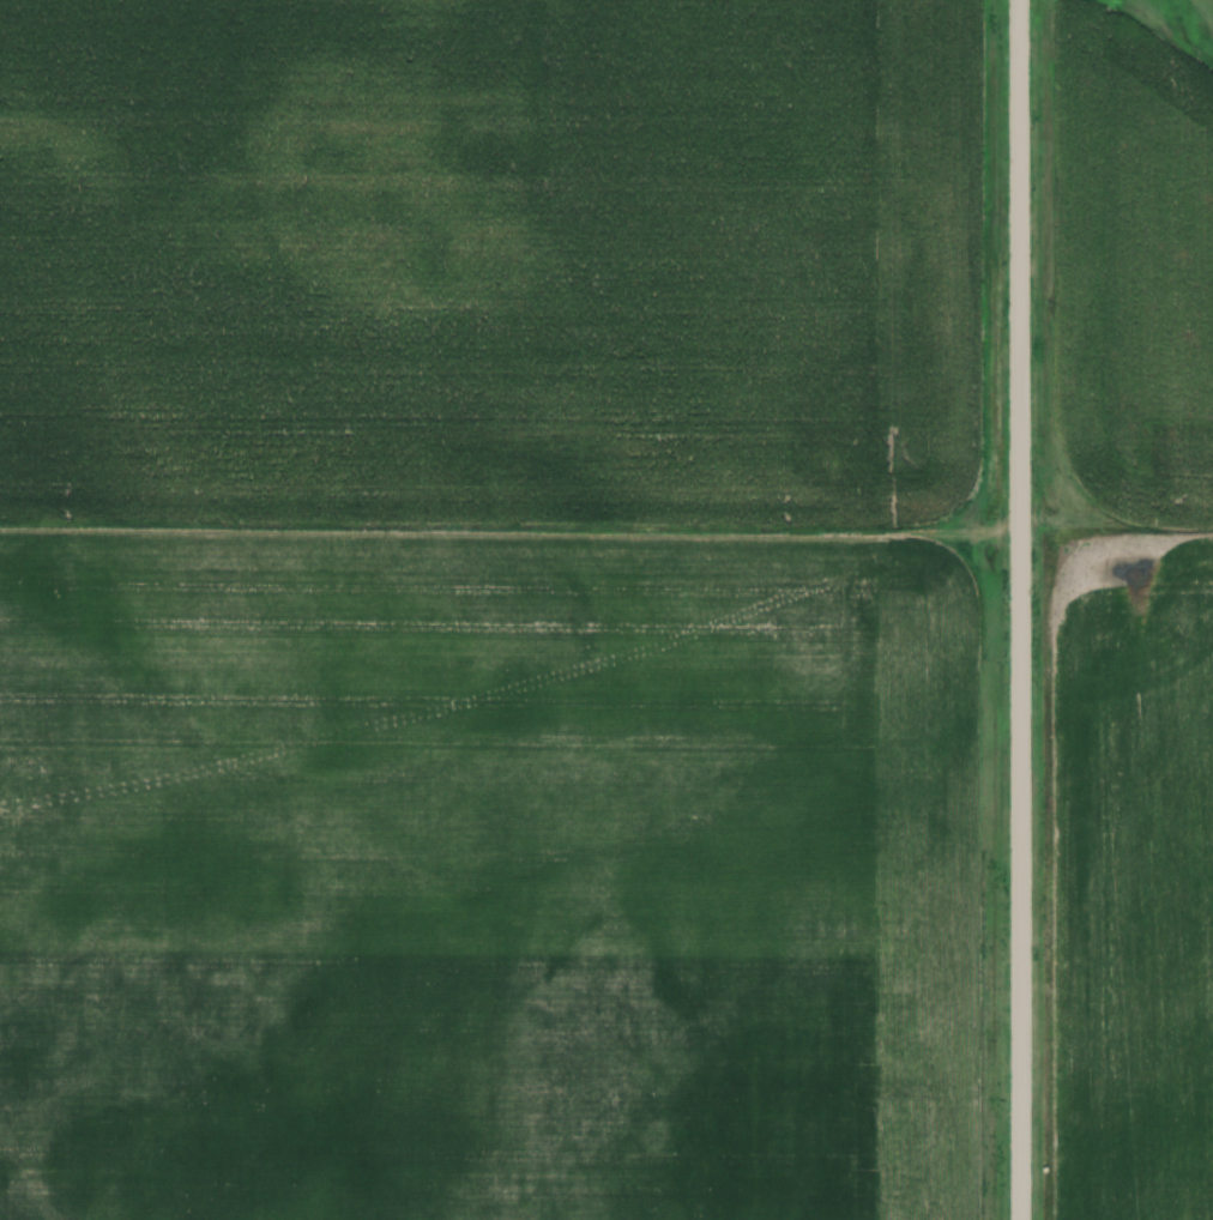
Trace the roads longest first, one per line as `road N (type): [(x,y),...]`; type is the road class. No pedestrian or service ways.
road 1 (residential): [(1021,1219),(1023,0)]

